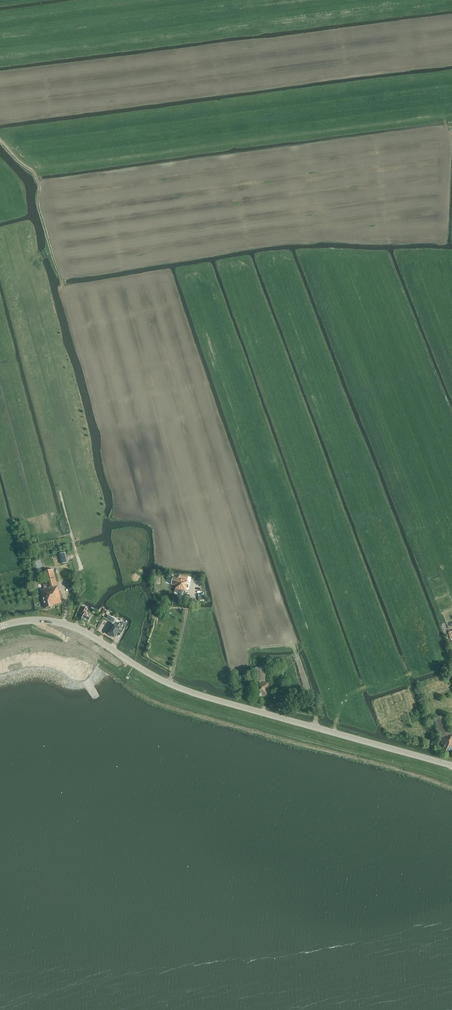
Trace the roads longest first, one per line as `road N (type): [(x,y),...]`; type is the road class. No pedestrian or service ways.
road 1 (tertiary): [(0,627),(63,623),(195,693),(451,767)]
road 2 (track): [(238,568),(296,651),(314,647),(339,715),(335,734)]
road 3 (track): [(67,295),(38,180),(0,141)]

